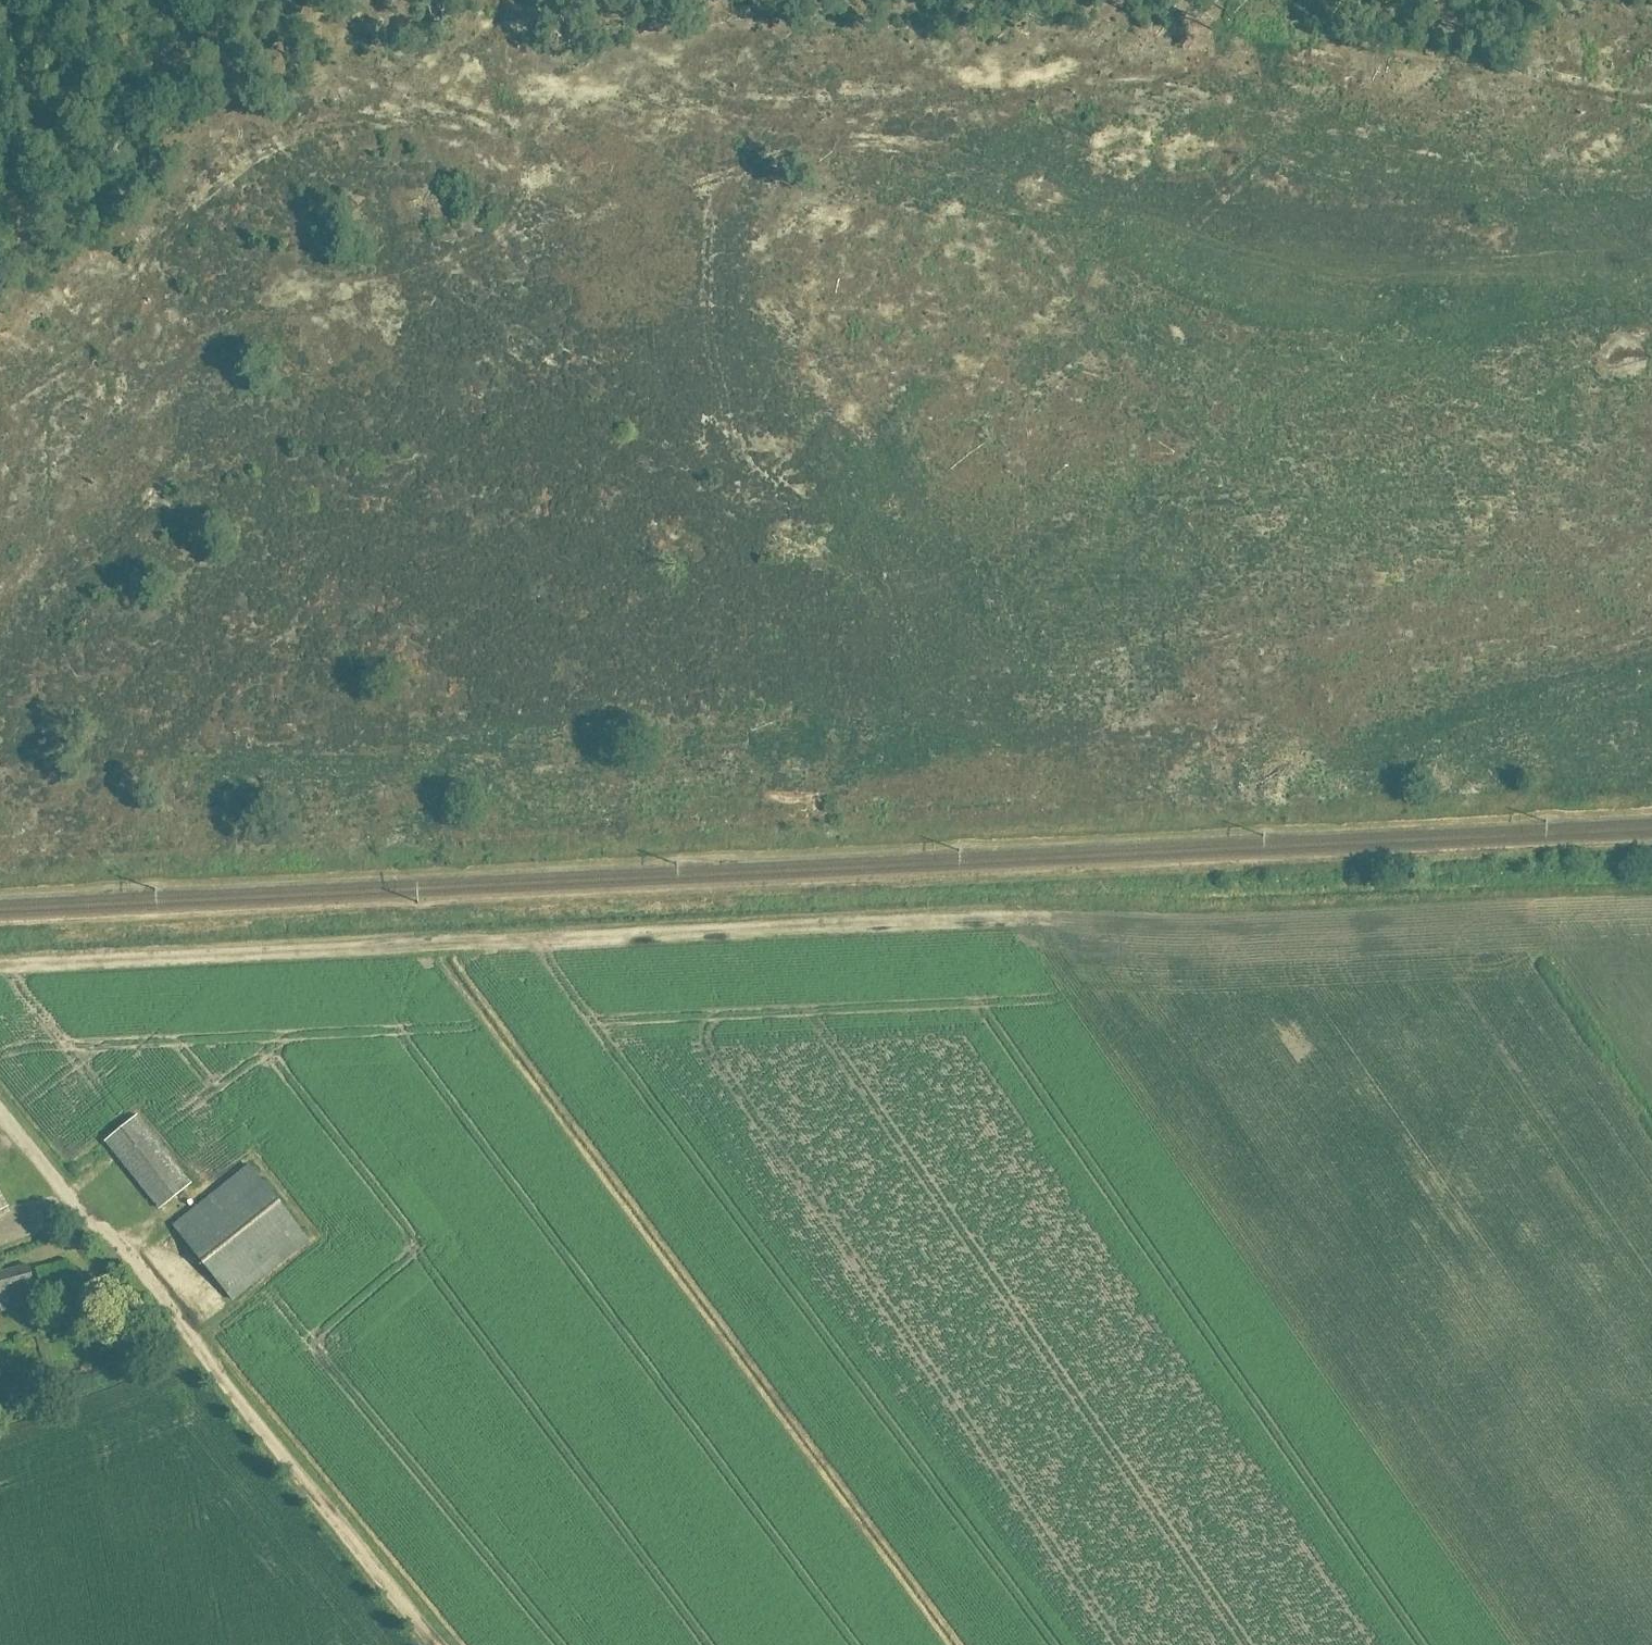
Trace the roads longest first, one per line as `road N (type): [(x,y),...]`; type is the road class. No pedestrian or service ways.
road 1 (track): [(438,1644),(0,1109)]

